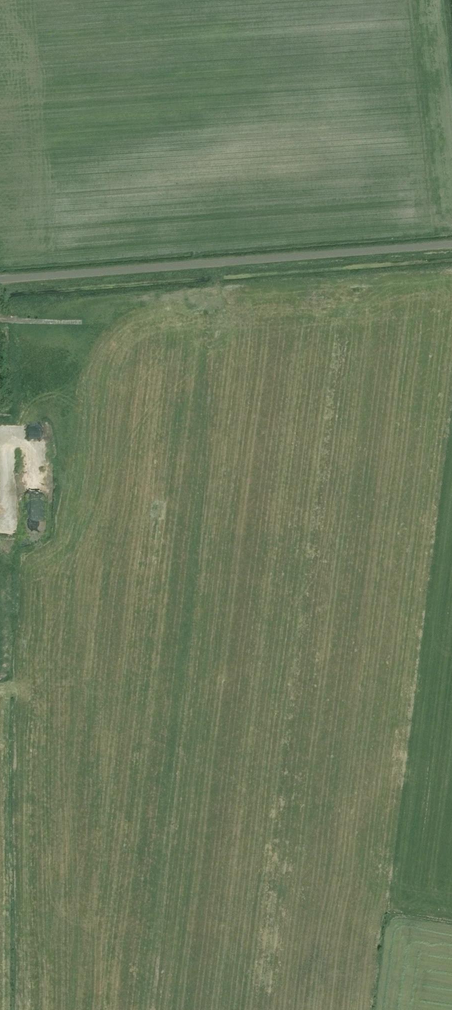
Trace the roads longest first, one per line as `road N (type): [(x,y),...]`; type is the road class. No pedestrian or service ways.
road 1 (unclassified): [(0,279),(451,244)]

